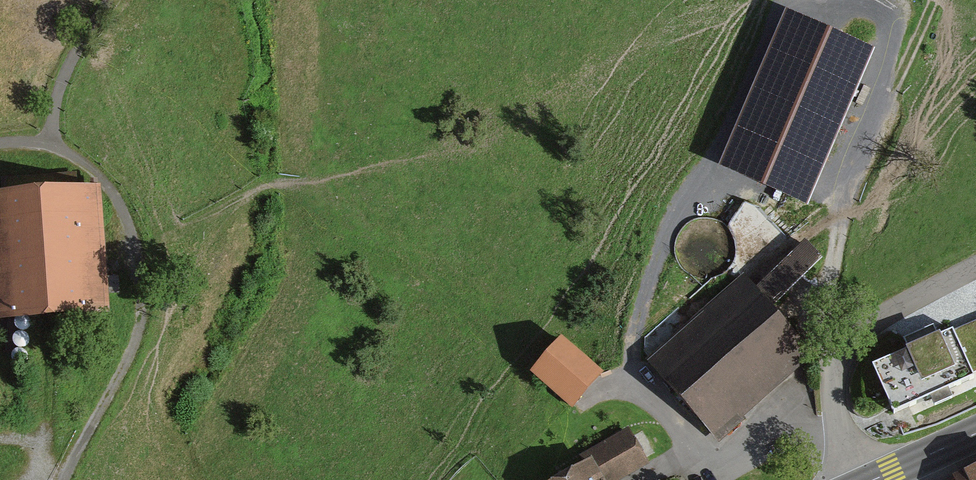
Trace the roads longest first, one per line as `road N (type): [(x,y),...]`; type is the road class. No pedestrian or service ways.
road 1 (track): [(47,142),(91,170),(120,205),(145,282),(142,334),(60,479)]
road 2 (track): [(838,366),(830,299),(853,194),(937,0)]
road 3 (residential): [(863,479),(838,399),(838,366),(849,343),(871,322),(975,266)]
road 4 (track): [(109,0),(61,92),(47,142)]

